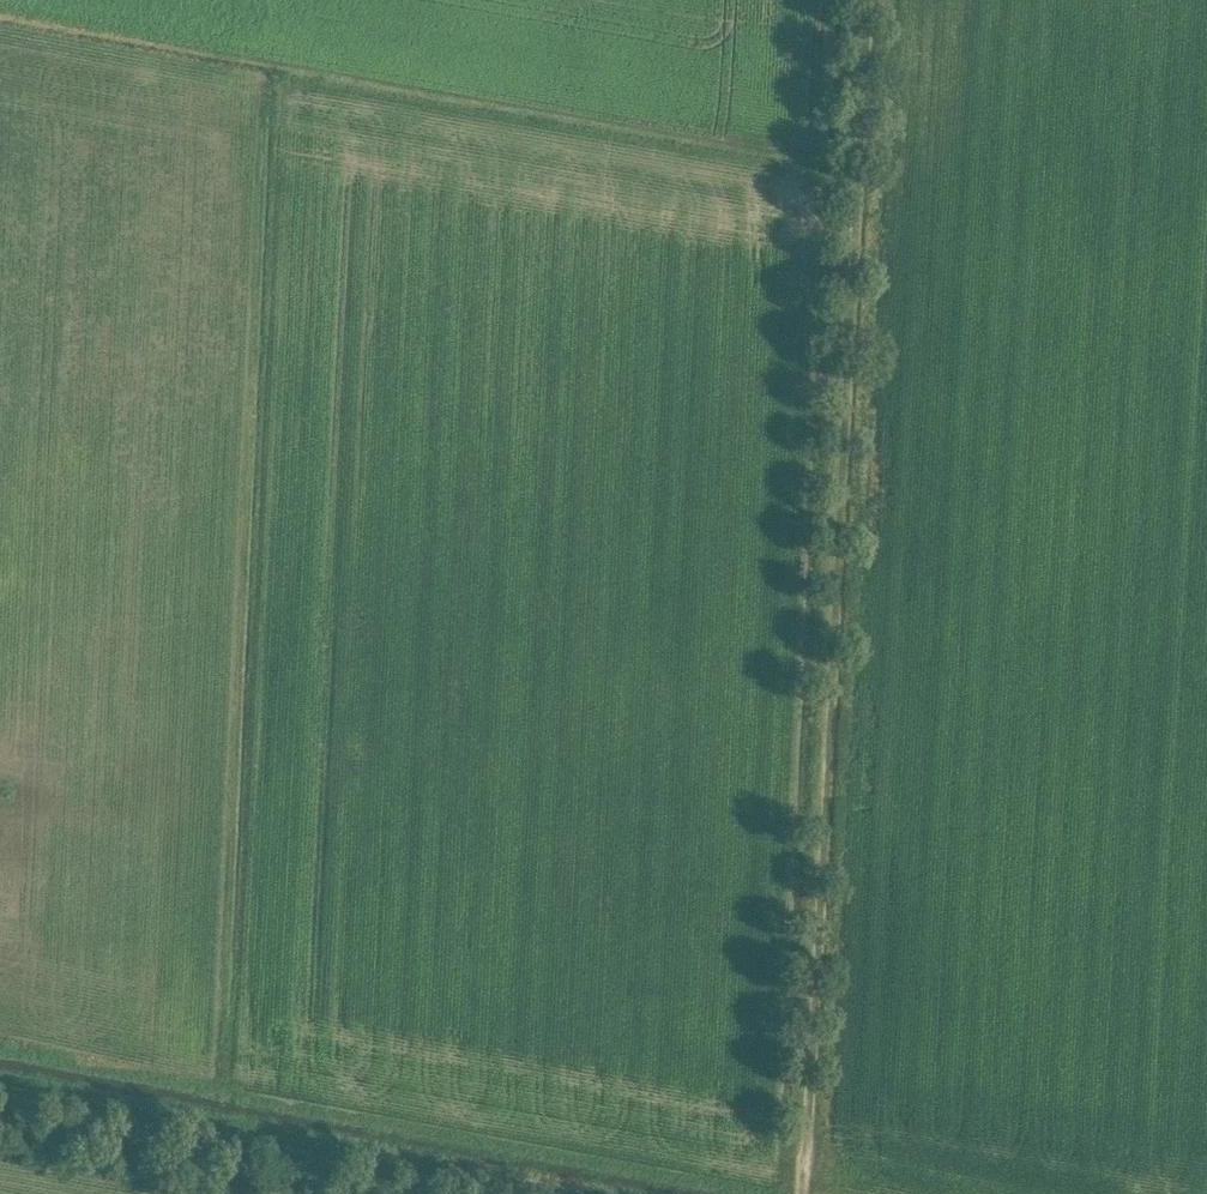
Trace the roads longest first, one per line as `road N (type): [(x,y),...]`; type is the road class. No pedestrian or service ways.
road 1 (track): [(870,0),(802,1193)]

